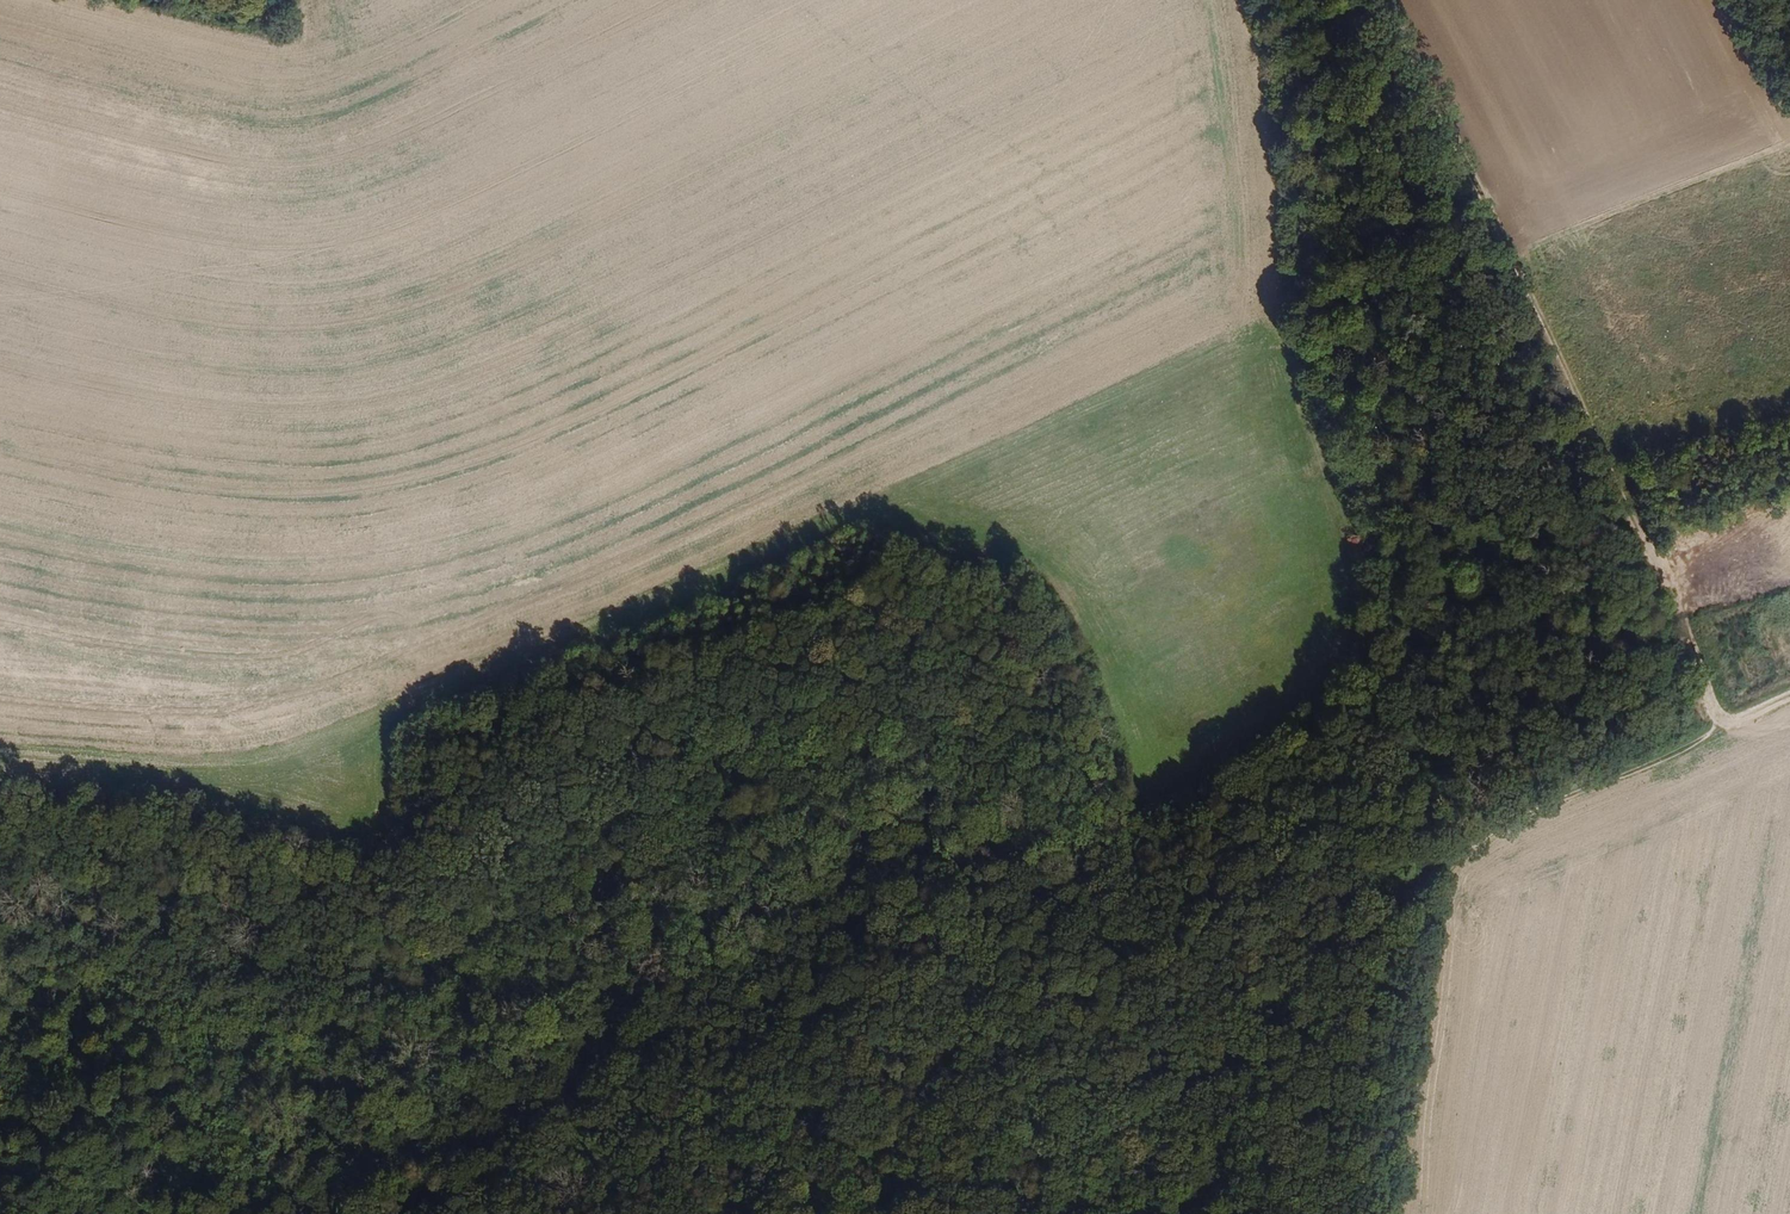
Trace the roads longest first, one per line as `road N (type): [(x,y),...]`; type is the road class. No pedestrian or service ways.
road 1 (track): [(1722,728),(1428,76),(1383,0)]
road 2 (track): [(1404,904),(1476,845),(1722,728)]

